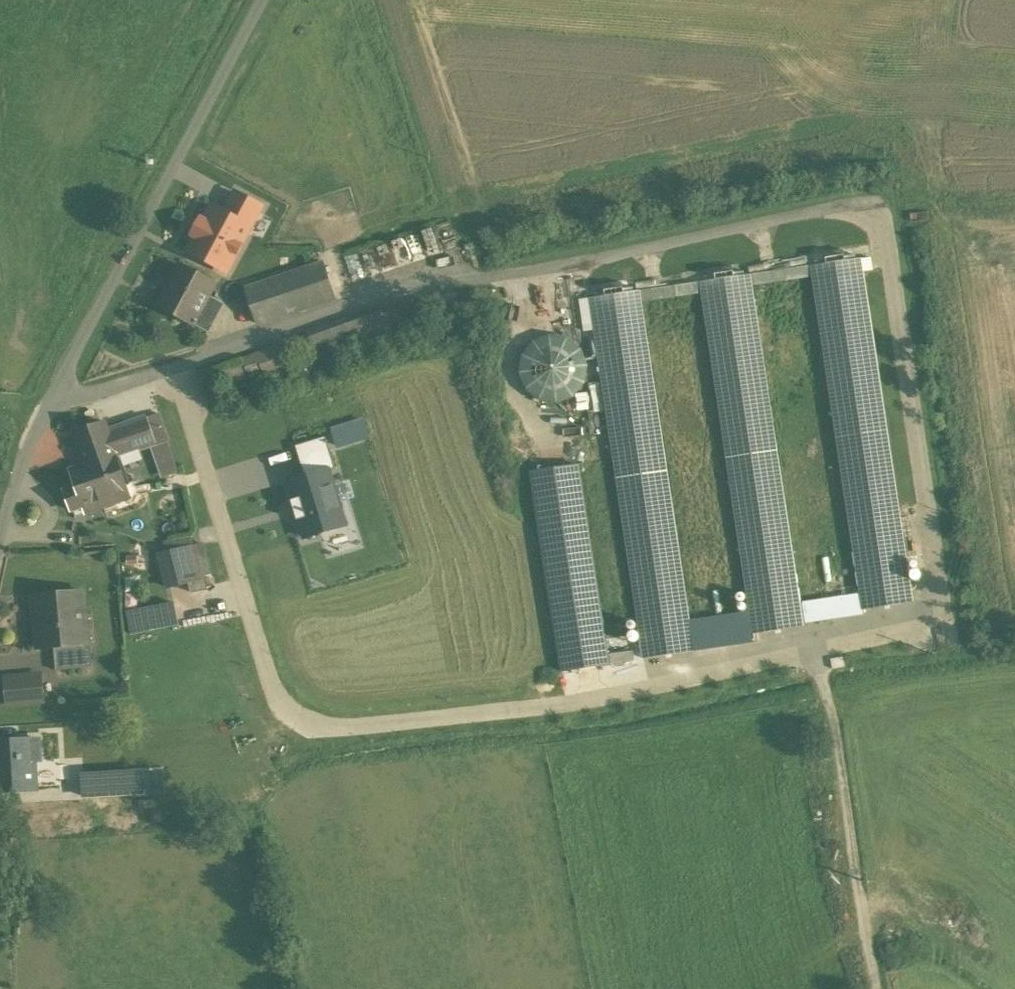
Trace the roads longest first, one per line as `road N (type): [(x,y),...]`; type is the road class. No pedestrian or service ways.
road 1 (residential): [(0,527),(52,400),(261,0)]
road 2 (track): [(818,651),(881,988)]

